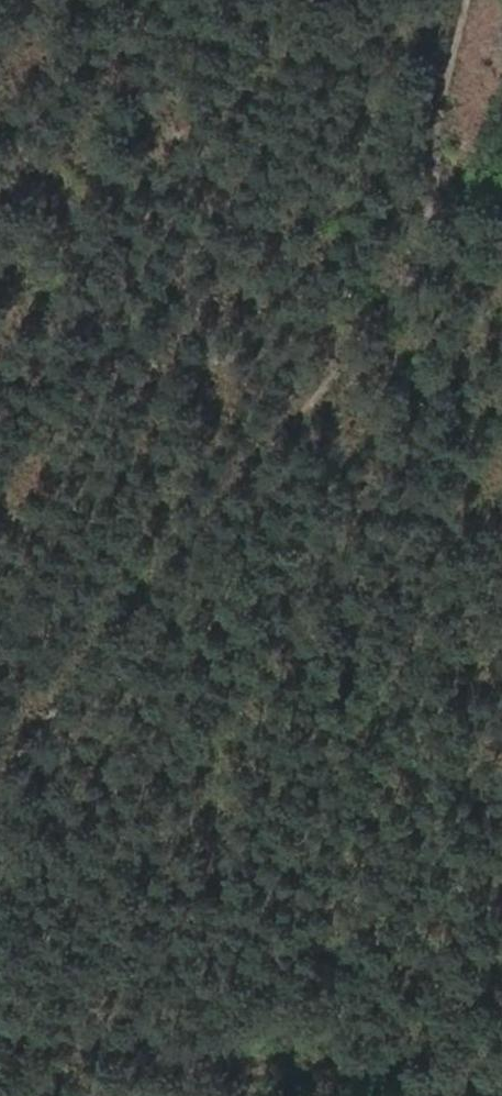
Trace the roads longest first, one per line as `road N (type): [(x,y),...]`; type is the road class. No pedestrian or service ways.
road 1 (track): [(0,772),(481,195)]
road 2 (track): [(449,1095),(0,1026)]
road 3 (track): [(501,212),(442,153),(444,104),(470,0)]

